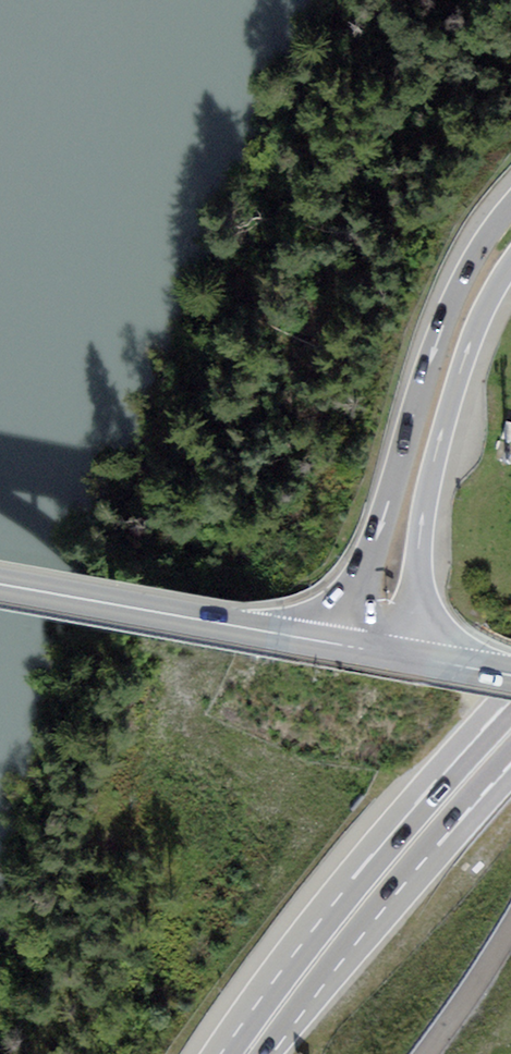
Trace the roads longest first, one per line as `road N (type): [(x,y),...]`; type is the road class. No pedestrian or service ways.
road 1 (motorway): [(510,204),(467,268),(443,325),(338,644)]
road 2 (trunk): [(510,731),(372,888),(246,1053)]
road 3 (trunk): [(404,655),(435,459),(473,341),(510,269)]
road 4 (primary): [(338,644),(0,582)]

